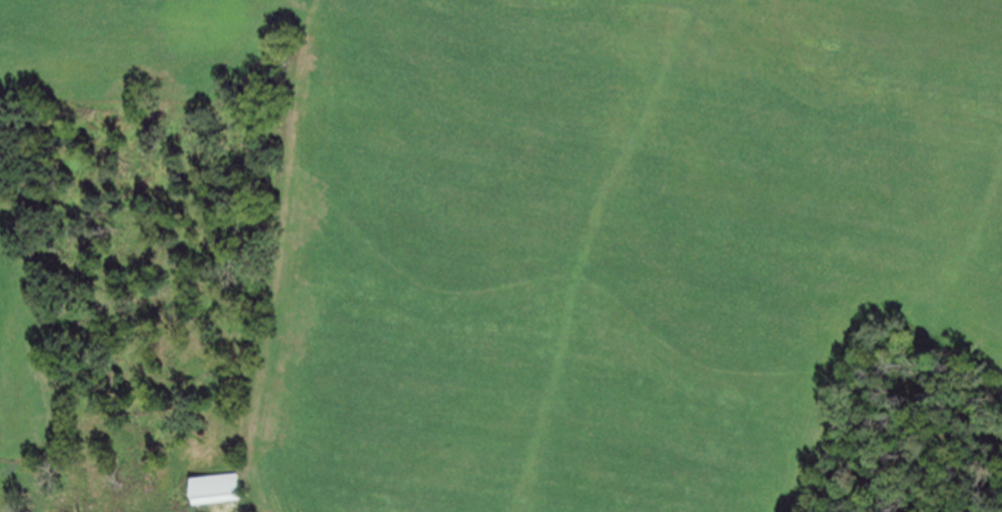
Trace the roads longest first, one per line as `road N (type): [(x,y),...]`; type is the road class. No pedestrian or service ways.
road 1 (track): [(304,53),(250,448),(250,477),(266,511)]

